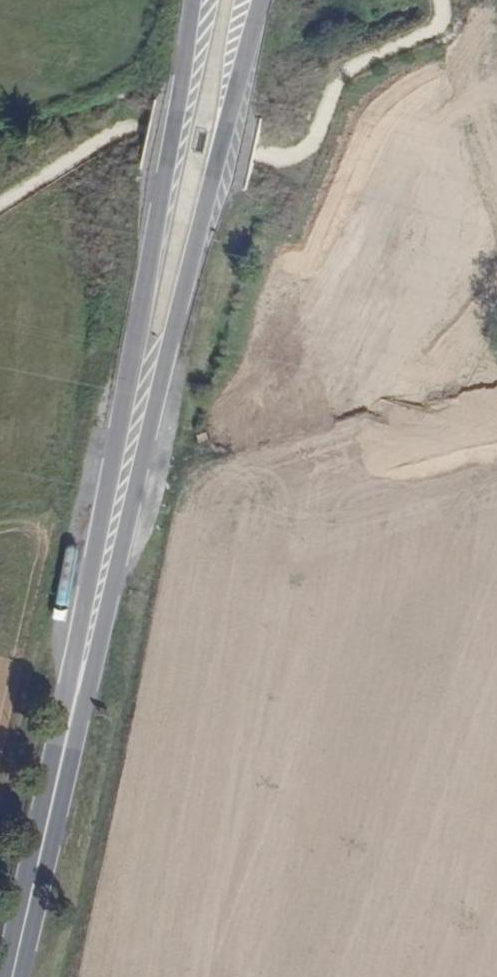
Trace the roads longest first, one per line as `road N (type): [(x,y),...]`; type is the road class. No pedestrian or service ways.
road 1 (primary): [(76,695),(252,0)]
road 2 (primary): [(195,0),(184,109),(76,695)]
road 3 (primary): [(13,976),(76,695)]

